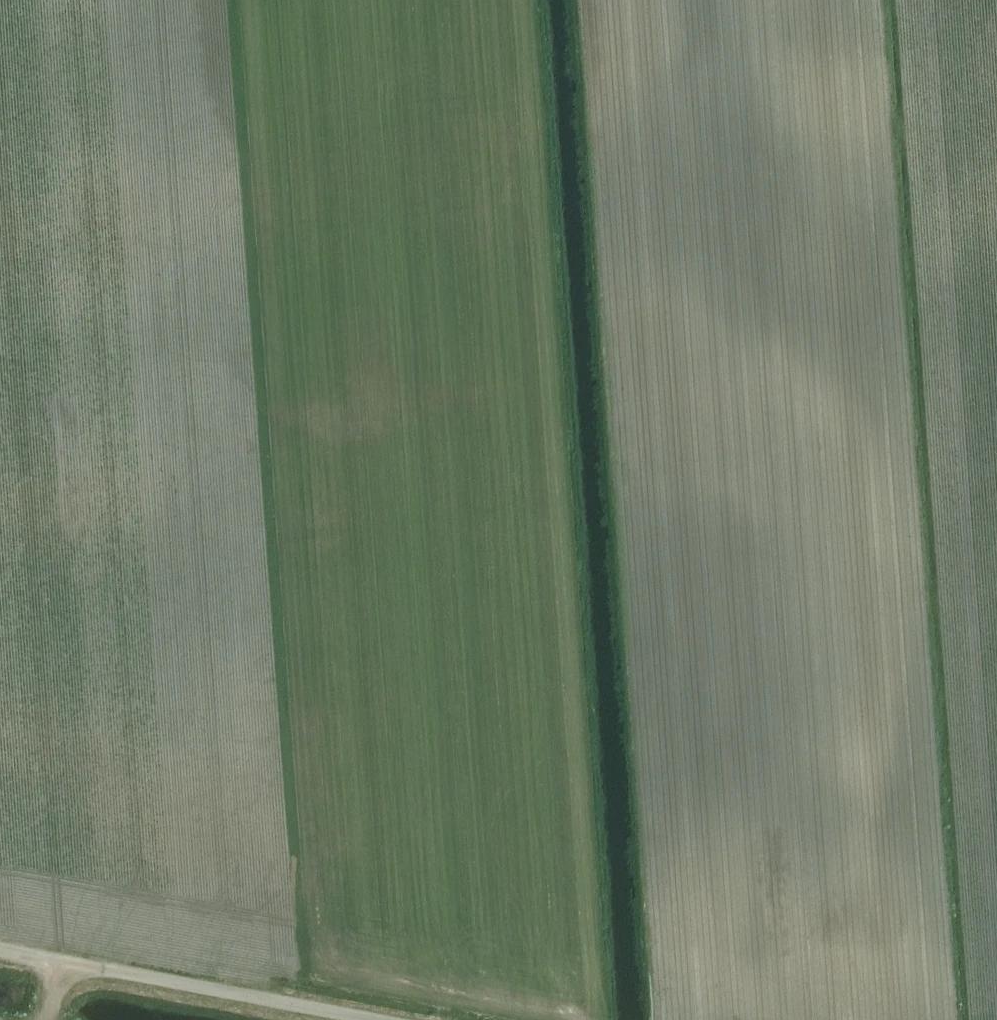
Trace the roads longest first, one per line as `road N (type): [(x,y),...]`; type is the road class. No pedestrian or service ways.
road 1 (unclassified): [(362,1019),(0,953)]

